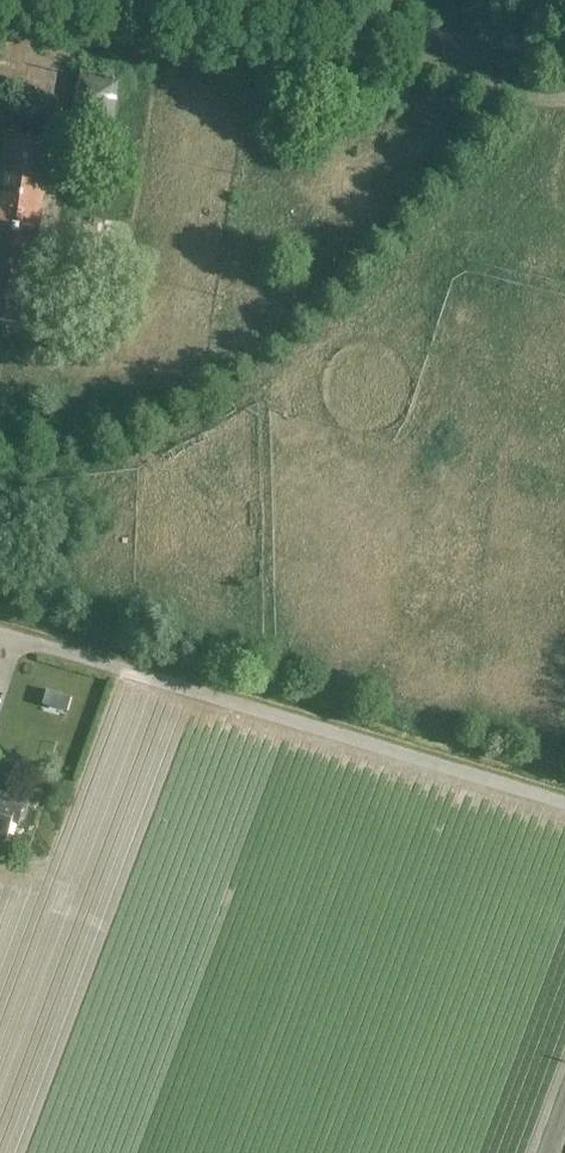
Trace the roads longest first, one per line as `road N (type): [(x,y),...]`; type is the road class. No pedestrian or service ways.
road 1 (unclassified): [(121,0),(373,30),(506,101),(564,101)]

